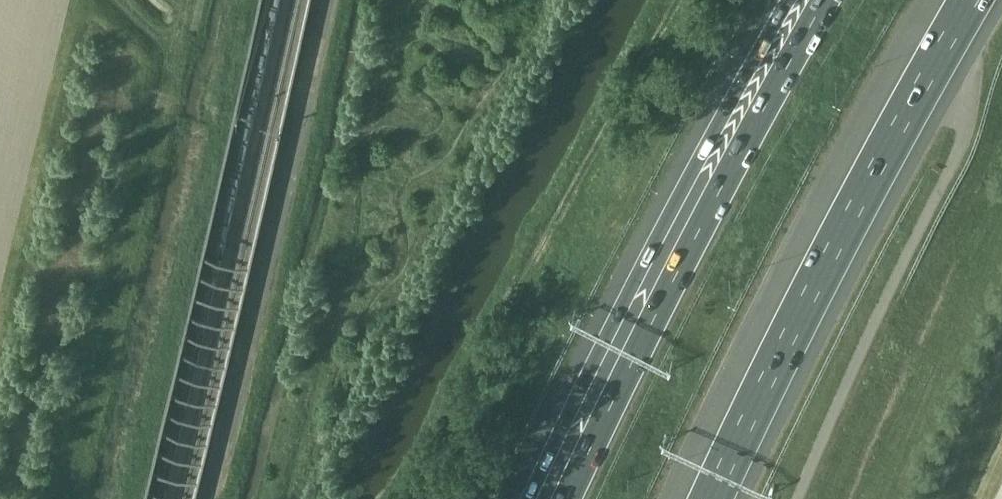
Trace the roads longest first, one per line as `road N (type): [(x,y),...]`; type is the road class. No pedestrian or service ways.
road 1 (motorway): [(826,0),(645,335),(568,498)]
road 2 (track): [(426,498),(548,241),(683,0)]
road 3 (motorway): [(788,0),(629,293),(531,498)]
road 4 (motorway): [(714,498),(971,0)]

